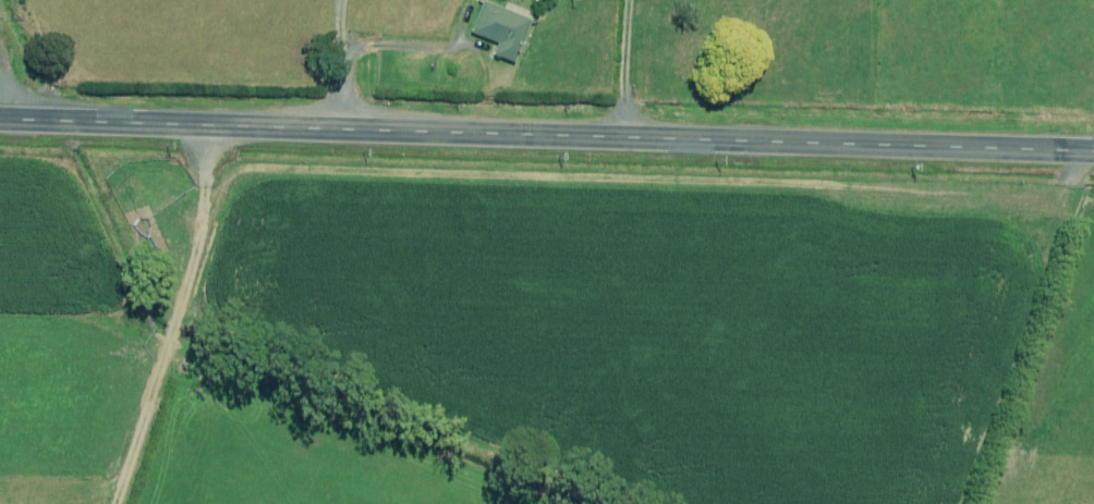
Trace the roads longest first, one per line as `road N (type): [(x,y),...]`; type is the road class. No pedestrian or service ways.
road 1 (primary): [(0,119),(1093,155)]
road 2 (track): [(199,234),(232,176),(252,168),(832,185),(1064,204),(1074,155)]
road 3 (track): [(117,503),(185,300),(213,123)]

